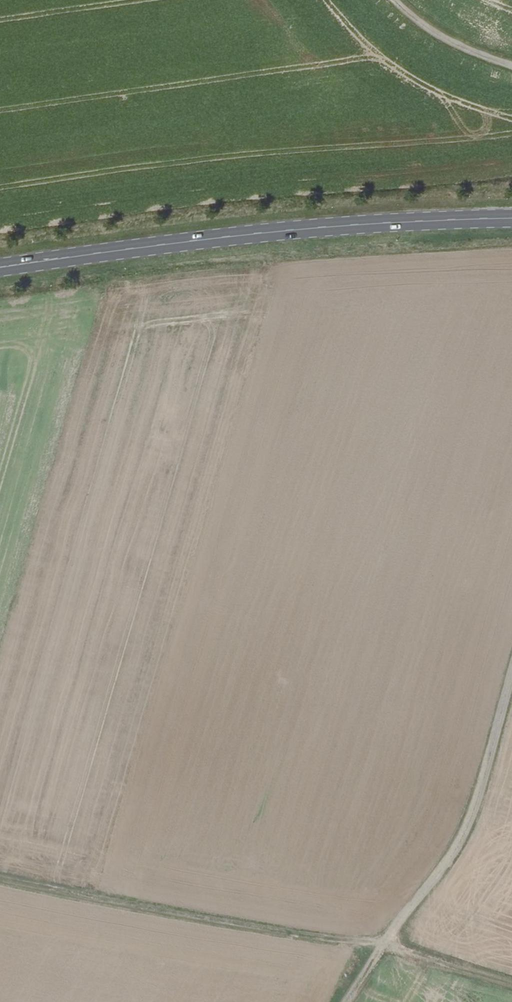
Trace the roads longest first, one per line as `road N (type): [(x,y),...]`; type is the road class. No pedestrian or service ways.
road 1 (track): [(0,875),(387,947),(511,987)]
road 2 (primary): [(0,268),(149,246),(511,215)]
road 3 (track): [(511,676),(458,845),(348,1001)]
road 4 (track): [(511,65),(443,39),(396,0)]

